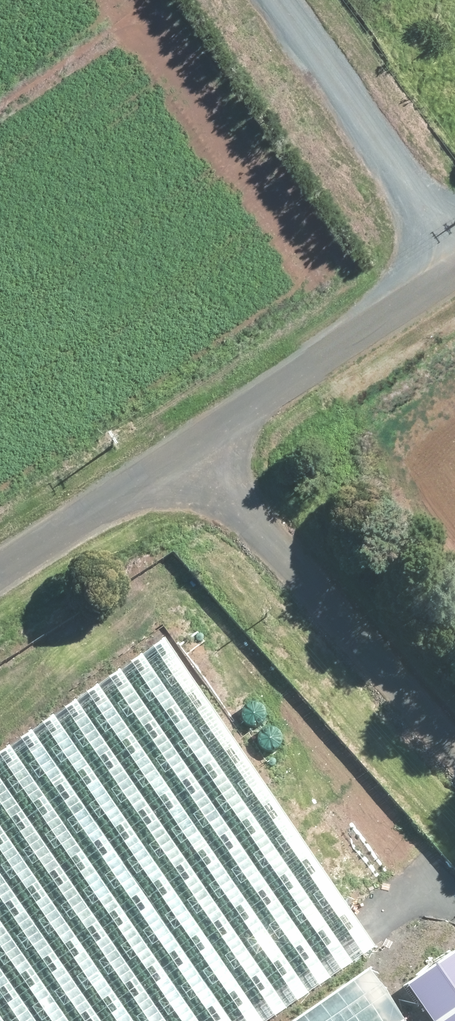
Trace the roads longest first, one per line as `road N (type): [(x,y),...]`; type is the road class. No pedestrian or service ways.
road 1 (unclassified): [(188,448),(454,750)]
road 2 (unclassified): [(454,277),(188,448)]
road 3 (unclassified): [(454,228),(293,0)]
road 4 (unclassified): [(188,448),(0,572)]

